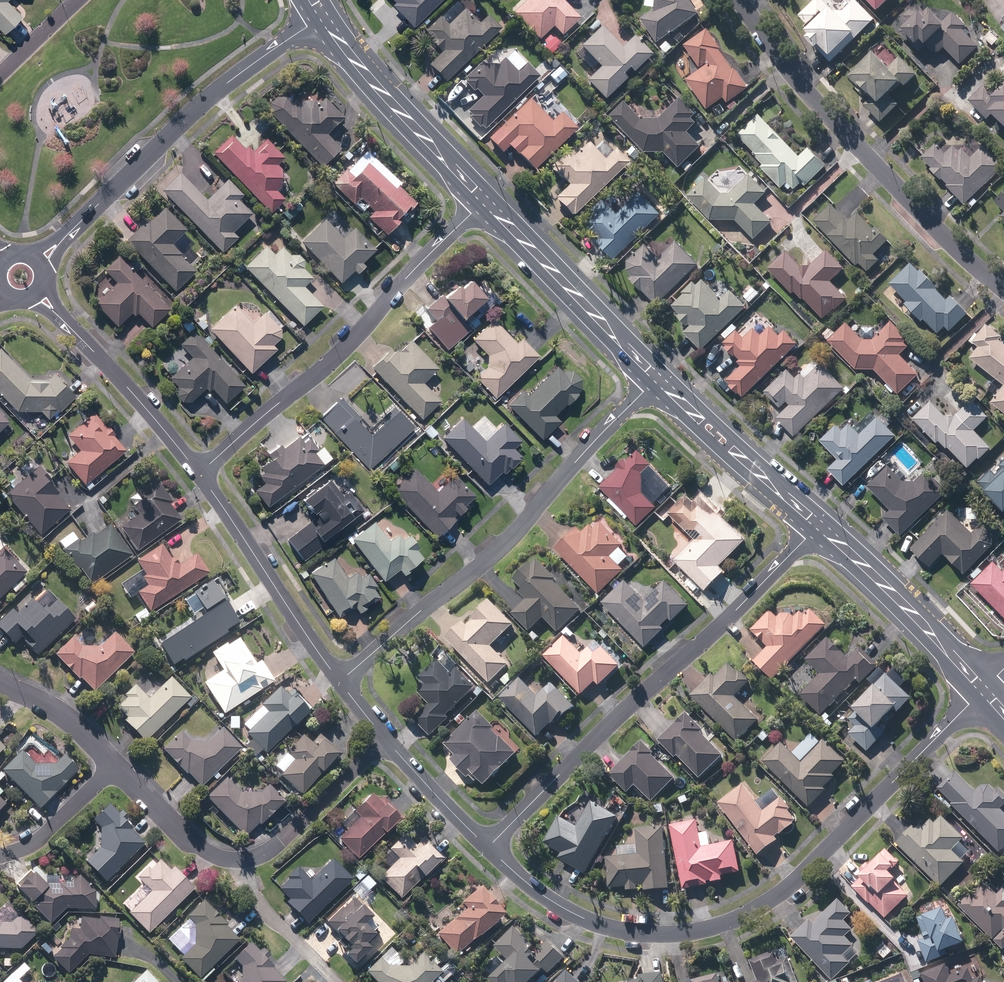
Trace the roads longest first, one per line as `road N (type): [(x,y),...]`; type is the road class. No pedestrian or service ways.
road 1 (residential): [(487,848),(550,901),(621,930),(703,934),(799,878),(984,690)]
road 2 (residential): [(487,848),(817,529)]
road 3 (residential): [(340,684),(533,510),(654,381)]
road 4 (residential): [(1003,290),(825,114),(738,0)]
road 5 (residential): [(200,474),(375,316),(481,203)]
road 6 (residential): [(321,18),(222,86),(39,263)]
road 7 (residential): [(384,738),(277,844),(241,860),(198,845),(116,762)]
road 8 (residential): [(200,474),(340,684)]
road 9 (secondary): [(654,381),(565,277),(481,203)]
road 10 (secondary): [(481,203),(321,18)]
road 11 (residential): [(38,293),(200,474)]
road 12 (secondary): [(984,690),(842,544),(817,529)]
road 13 (secondary): [(817,529),(654,381)]
road 14 (residential): [(116,762),(43,835),(0,857)]
road 15 (residential): [(384,738),(487,848)]
road 16 (residential): [(116,762),(57,708),(0,677)]

